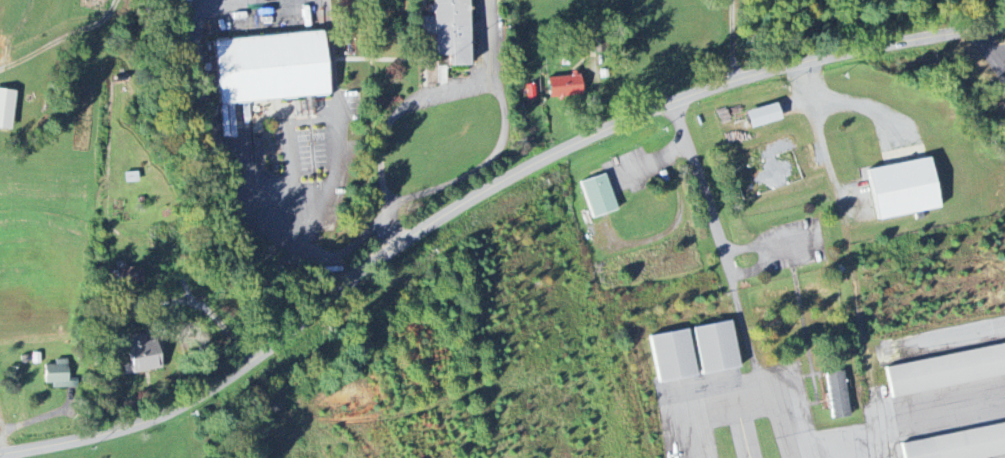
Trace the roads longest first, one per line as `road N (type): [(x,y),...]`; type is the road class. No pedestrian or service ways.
road 1 (tertiary): [(0,455),(100,437),(228,385),(441,219),(612,129),(736,82),(1004,26)]
road 2 (residential): [(675,106),(751,359)]

